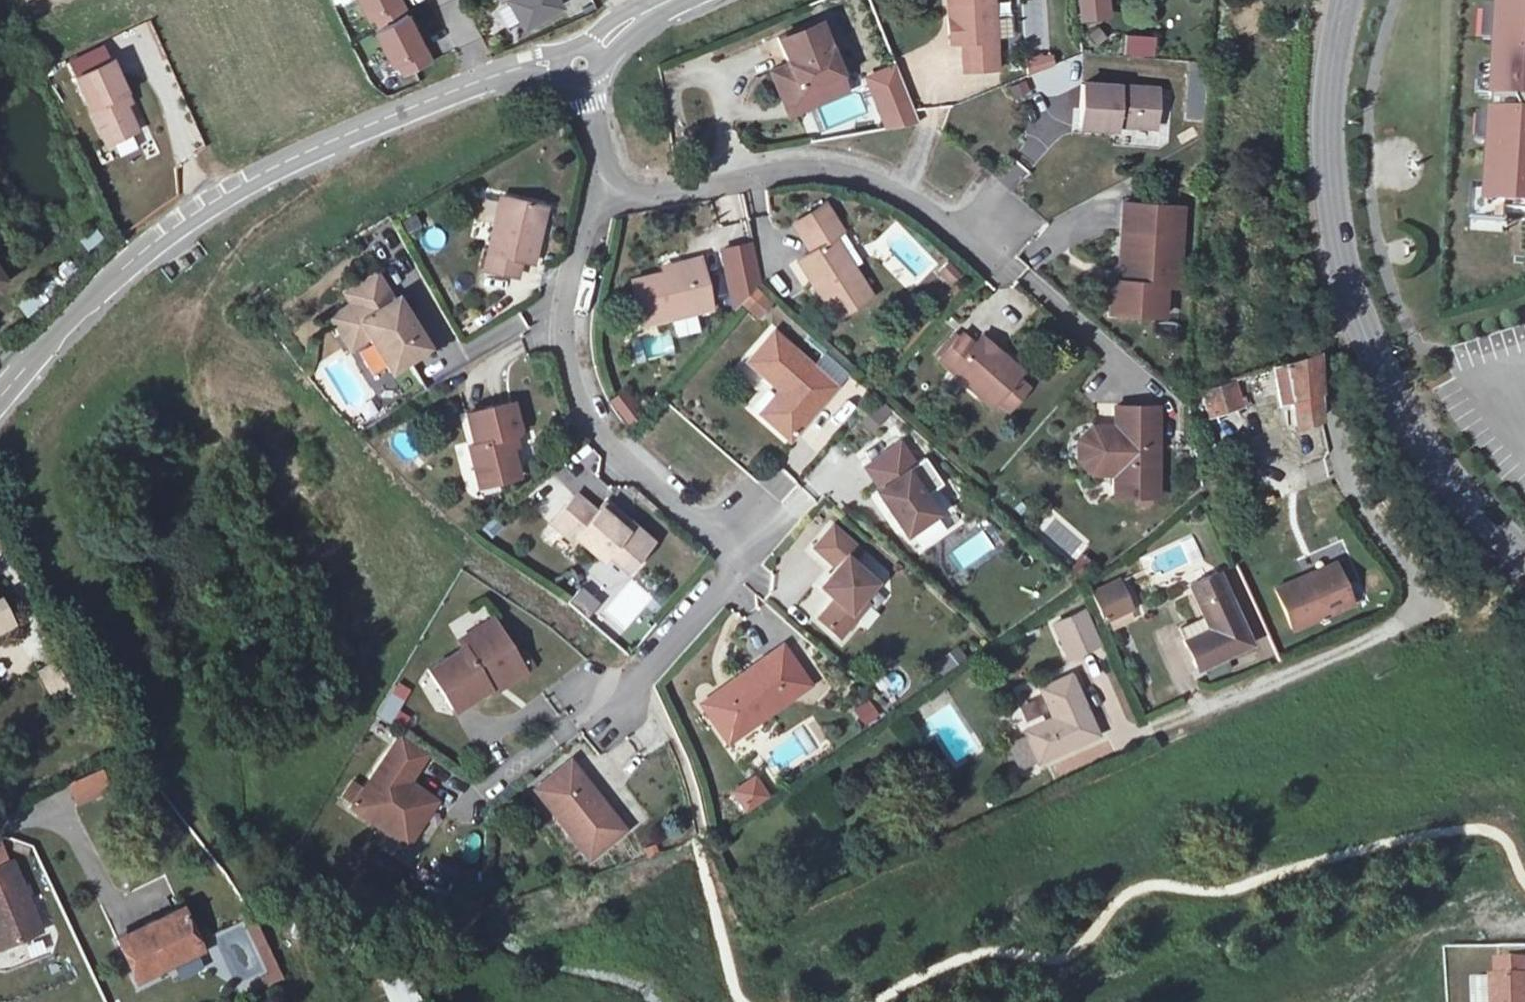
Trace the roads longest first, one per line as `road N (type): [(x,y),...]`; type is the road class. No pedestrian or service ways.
road 1 (residential): [(0,406),(142,259),(259,177),(470,83),(558,64)]
road 2 (residential): [(611,693),(735,556),(633,469),(581,400),(566,333),(573,264),(609,167)]
road 3 (secondary): [(1341,0),(1323,130),(1332,259),(1368,362),(1419,448),(1480,529),(1524,563)]
road 4 (residential): [(985,231),(849,180),(803,177),(667,195),(621,180),(609,167)]

